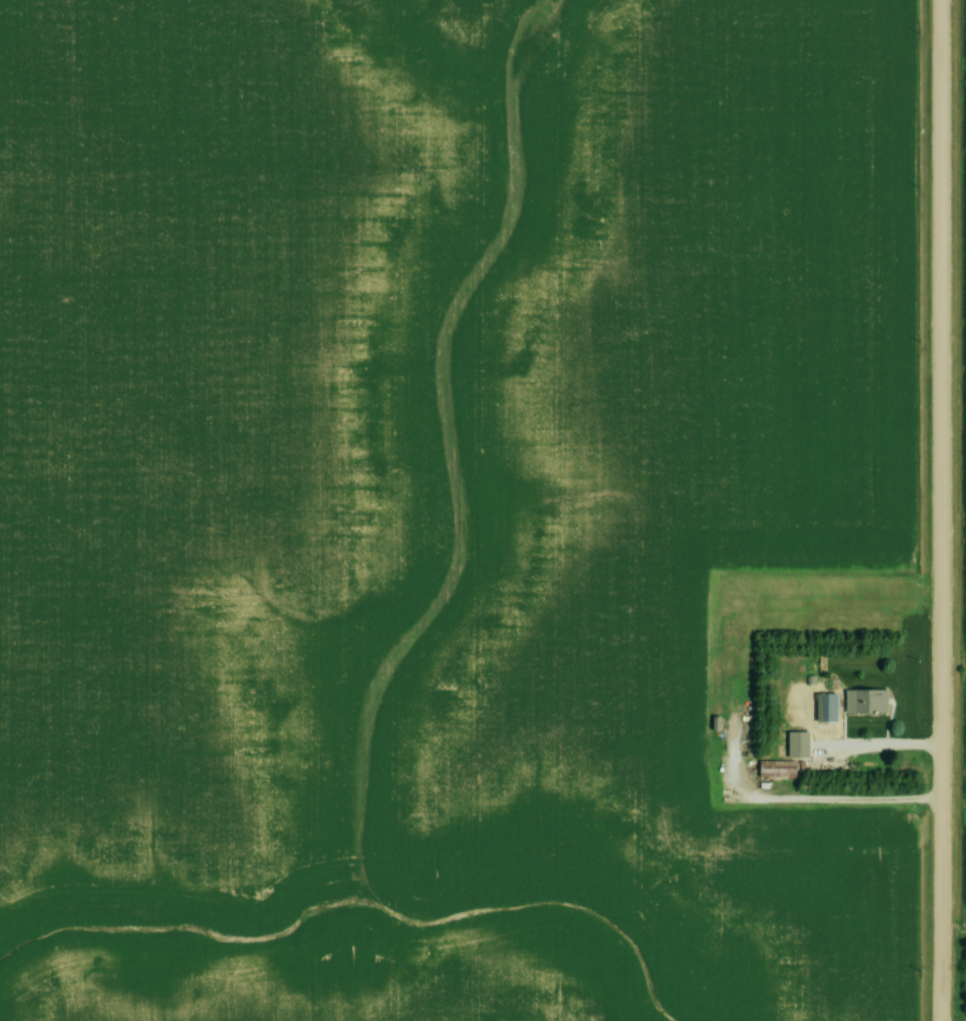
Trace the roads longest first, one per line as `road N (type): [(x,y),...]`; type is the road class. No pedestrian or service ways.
road 1 (residential): [(936,1020),(934,0)]

